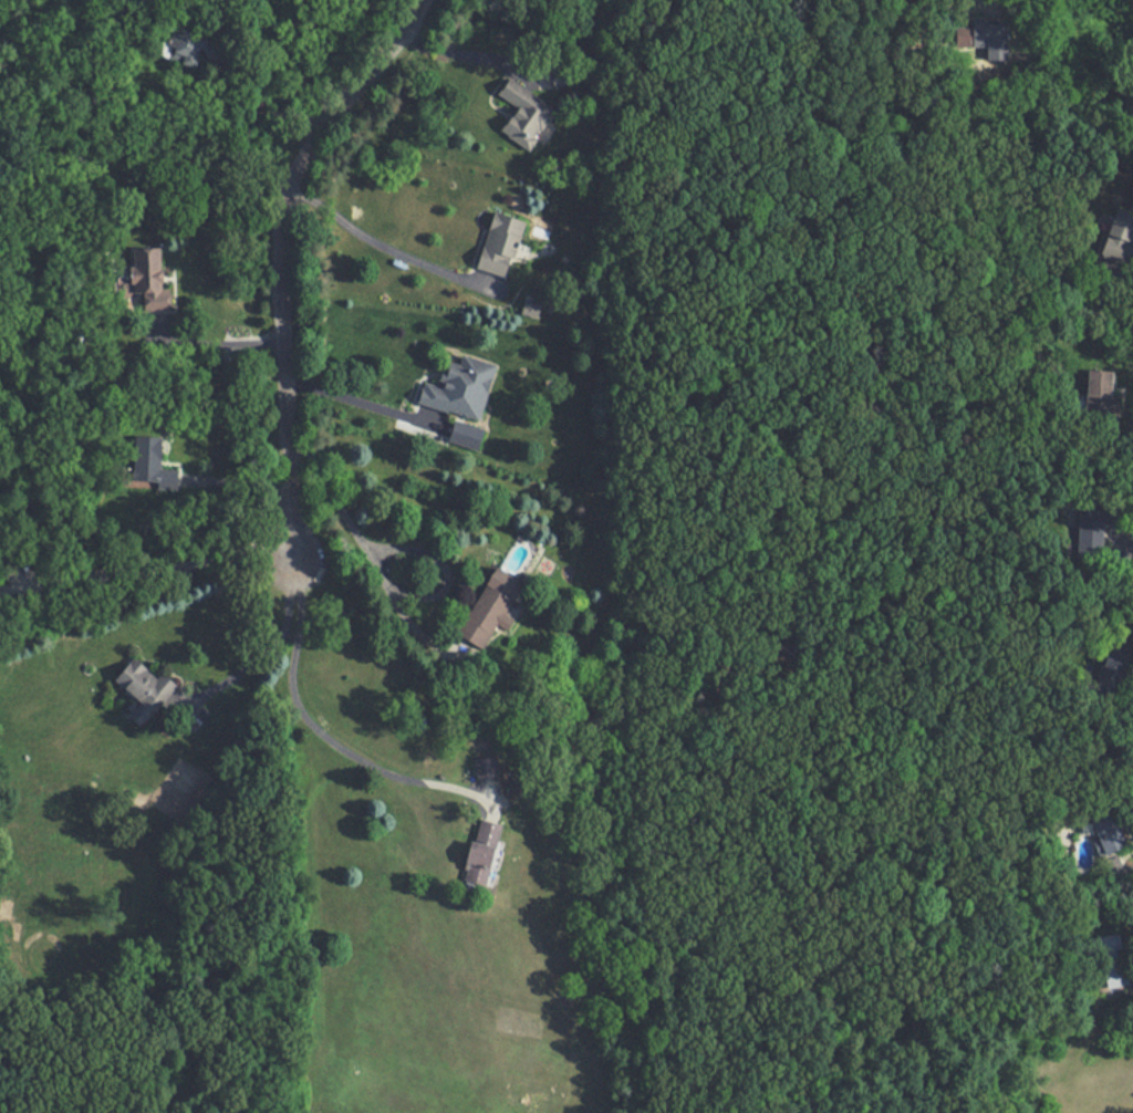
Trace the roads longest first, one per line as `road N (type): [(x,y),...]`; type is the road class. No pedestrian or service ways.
road 1 (residential): [(419,0),(301,138),(282,176),(273,237),(279,430),(297,558)]

